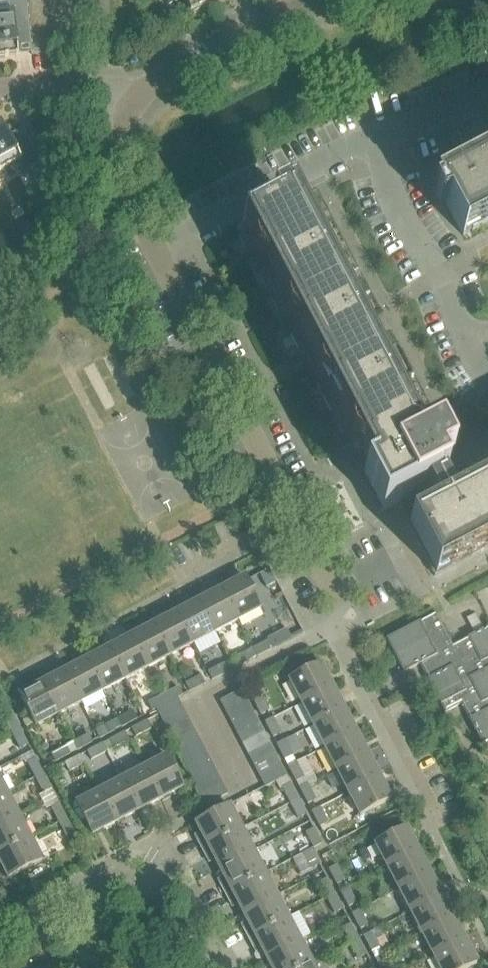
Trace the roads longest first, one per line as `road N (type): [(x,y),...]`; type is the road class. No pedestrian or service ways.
road 1 (residential): [(299,519),(124,176),(120,134),(136,90)]
road 2 (residential): [(228,967),(187,891),(145,863),(70,881),(13,922),(0,919)]
road 3 (residential): [(136,90),(303,0)]
road 4 (residential): [(417,772),(349,633)]
road 5 (residential): [(0,86),(107,82),(136,90)]
road 6 (residential): [(349,633),(299,519)]

